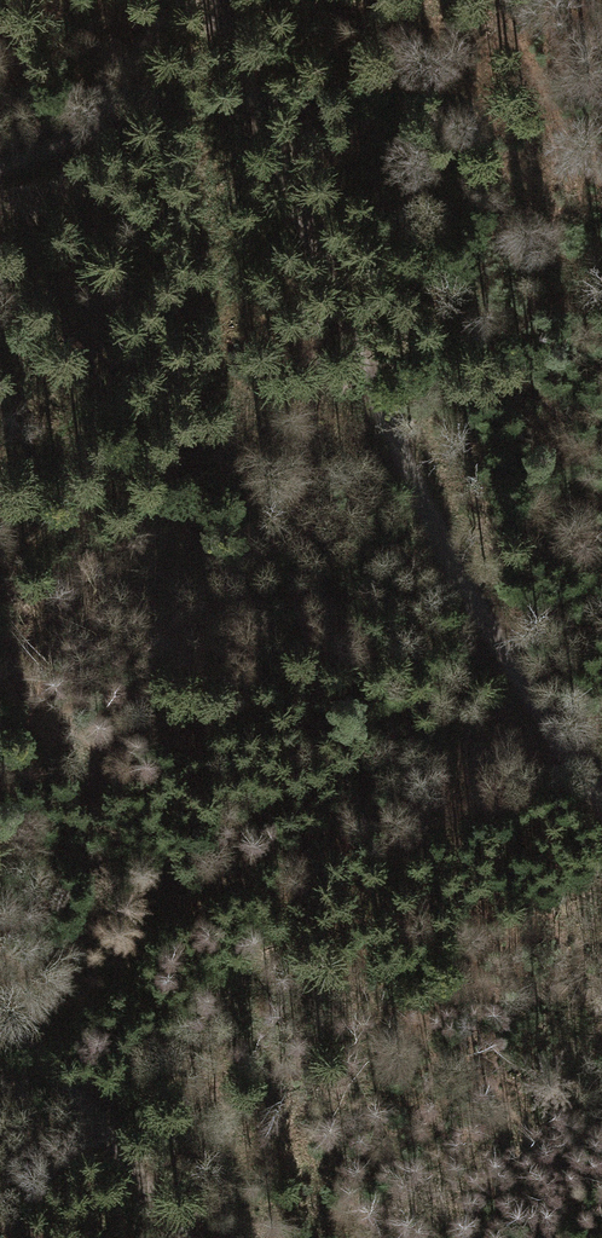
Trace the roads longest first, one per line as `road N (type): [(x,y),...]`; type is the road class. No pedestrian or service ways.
road 1 (track): [(601,808),(530,700),(452,556),(205,0)]
road 2 (track): [(0,1006),(50,1042),(189,1237)]
road 3 (track): [(0,168),(26,164),(95,116),(161,0)]

